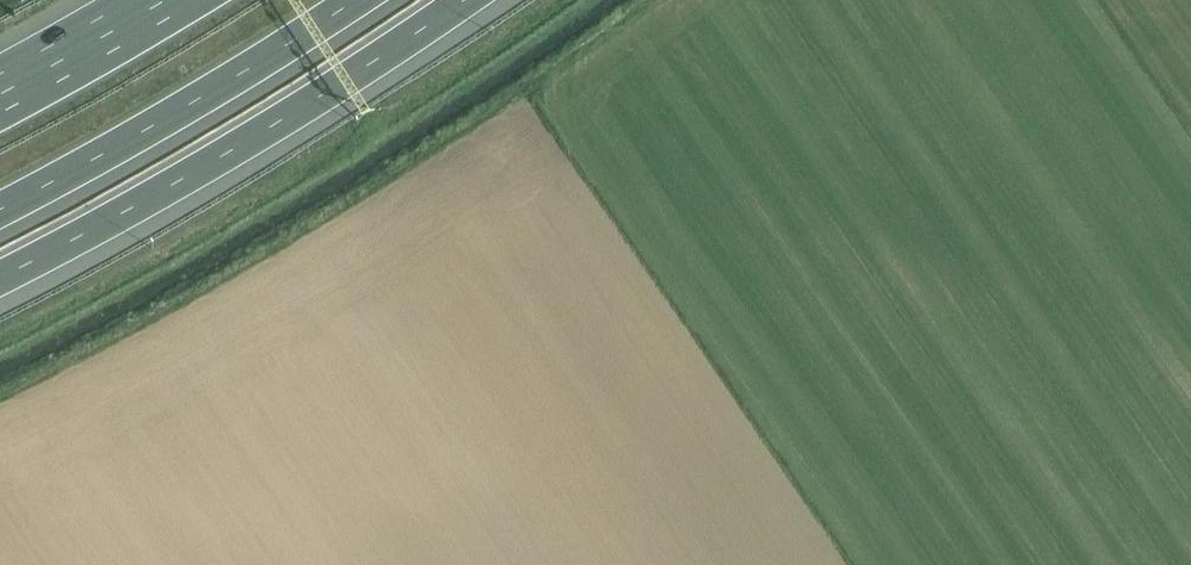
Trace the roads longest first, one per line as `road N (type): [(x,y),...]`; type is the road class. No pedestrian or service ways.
road 1 (motorway): [(0,279),(312,101),(465,0)]
road 2 (motorway): [(0,214),(254,73),(366,0)]
road 3 (motorway): [(169,0),(0,100)]

